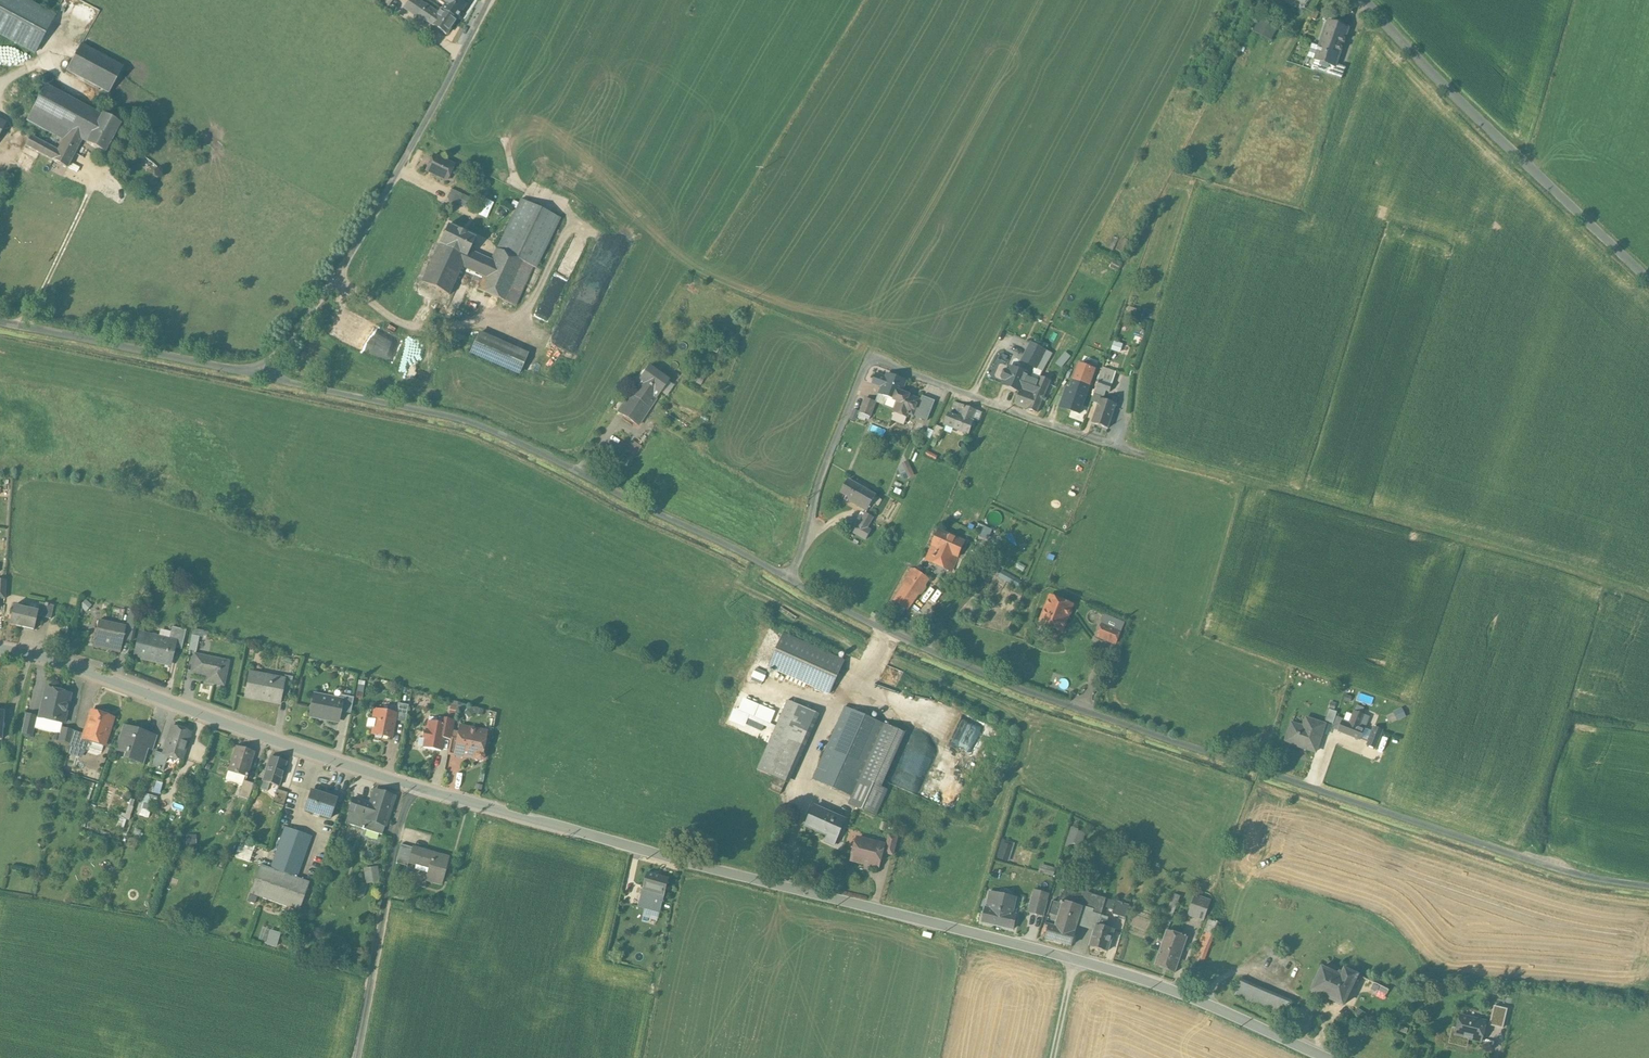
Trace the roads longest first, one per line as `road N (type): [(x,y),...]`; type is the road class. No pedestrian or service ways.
road 1 (tertiary): [(0,650),(100,675),(410,788),(1137,977),(1328,1057)]
road 2 (unclassified): [(1648,886),(1540,864),(1038,694),(896,636),(792,579)]
road 3 (unclassified): [(792,579),(467,422),(262,375)]
road 4 (track): [(1648,598),(1111,445)]
road 5 (residential): [(792,579),(814,492),(871,357),(1111,445)]
road 6 (unclassified): [(262,375),(339,274),(490,0)]
road 7 (unclassified): [(1648,284),(1368,0)]
road 8 (unclassified): [(262,375),(0,323)]

